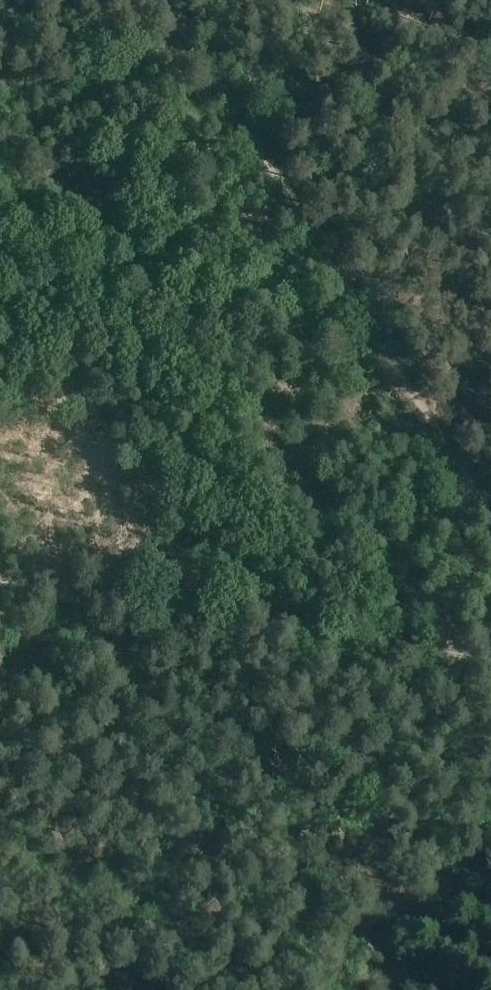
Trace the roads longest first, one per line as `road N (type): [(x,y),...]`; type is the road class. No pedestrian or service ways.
road 1 (track): [(490,519),(154,0)]
road 2 (track): [(0,583),(490,663)]

